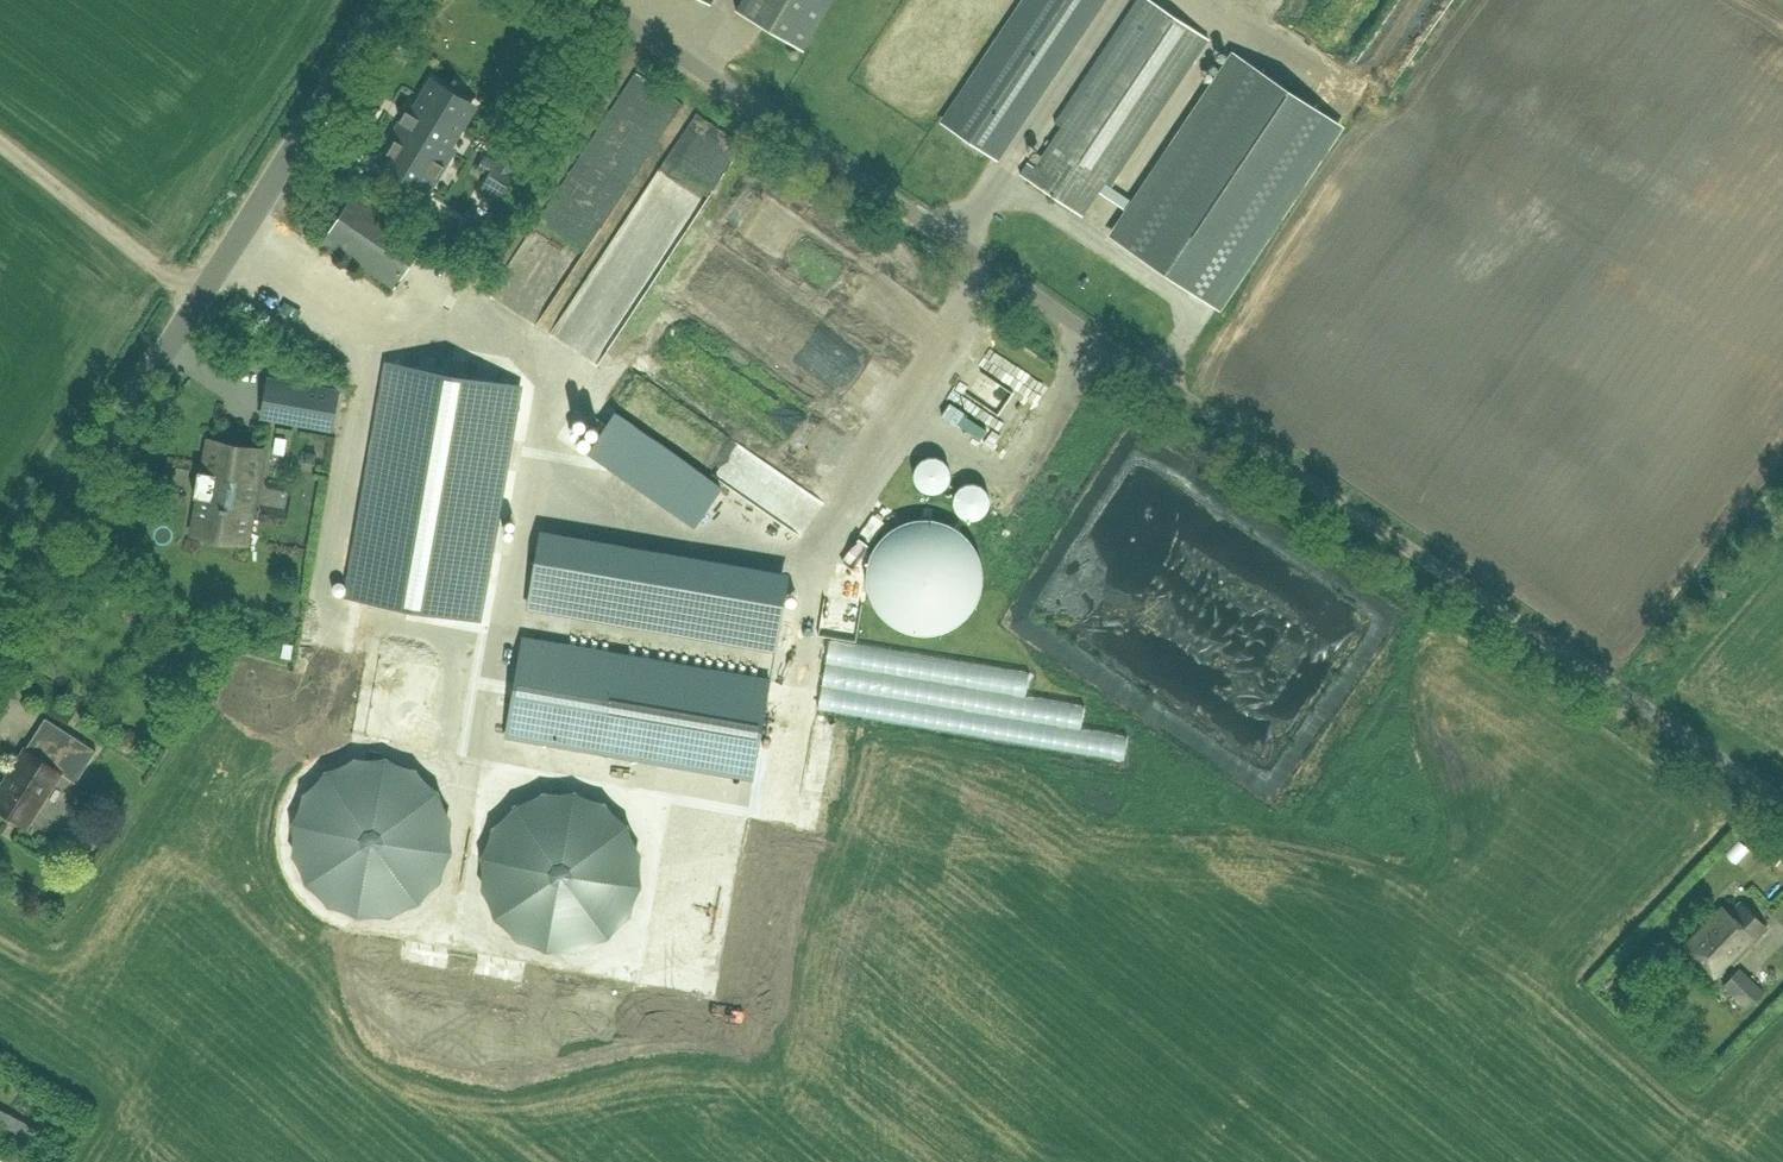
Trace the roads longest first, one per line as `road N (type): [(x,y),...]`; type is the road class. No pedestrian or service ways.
road 1 (unclassified): [(1782,803),(594,0)]
road 2 (unclassified): [(0,607),(381,0)]

